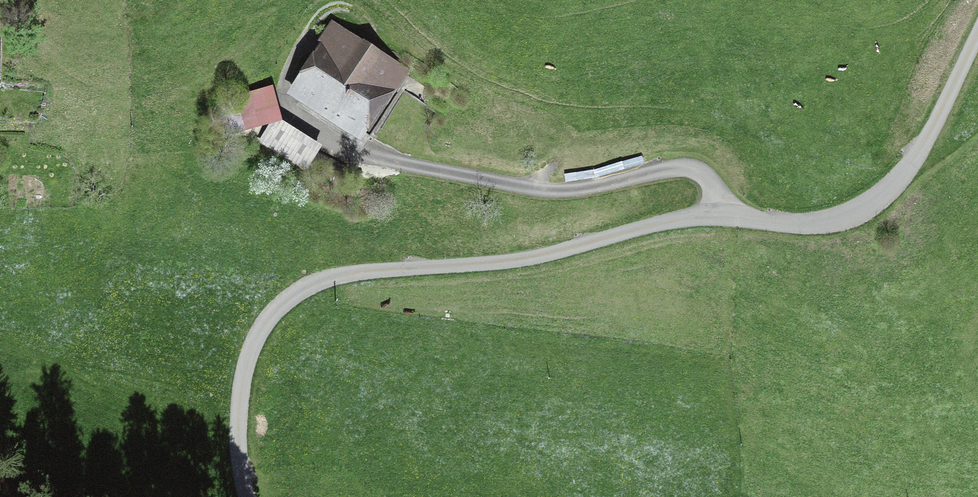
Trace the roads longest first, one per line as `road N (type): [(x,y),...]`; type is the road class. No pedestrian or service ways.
road 1 (unclassified): [(977,47),(907,185),(862,222),(808,233),(696,223),(517,268),(318,289),(278,317),(247,369),(245,496)]
road 2 (track): [(304,129),(377,166),(562,197),(704,176),(731,225)]

